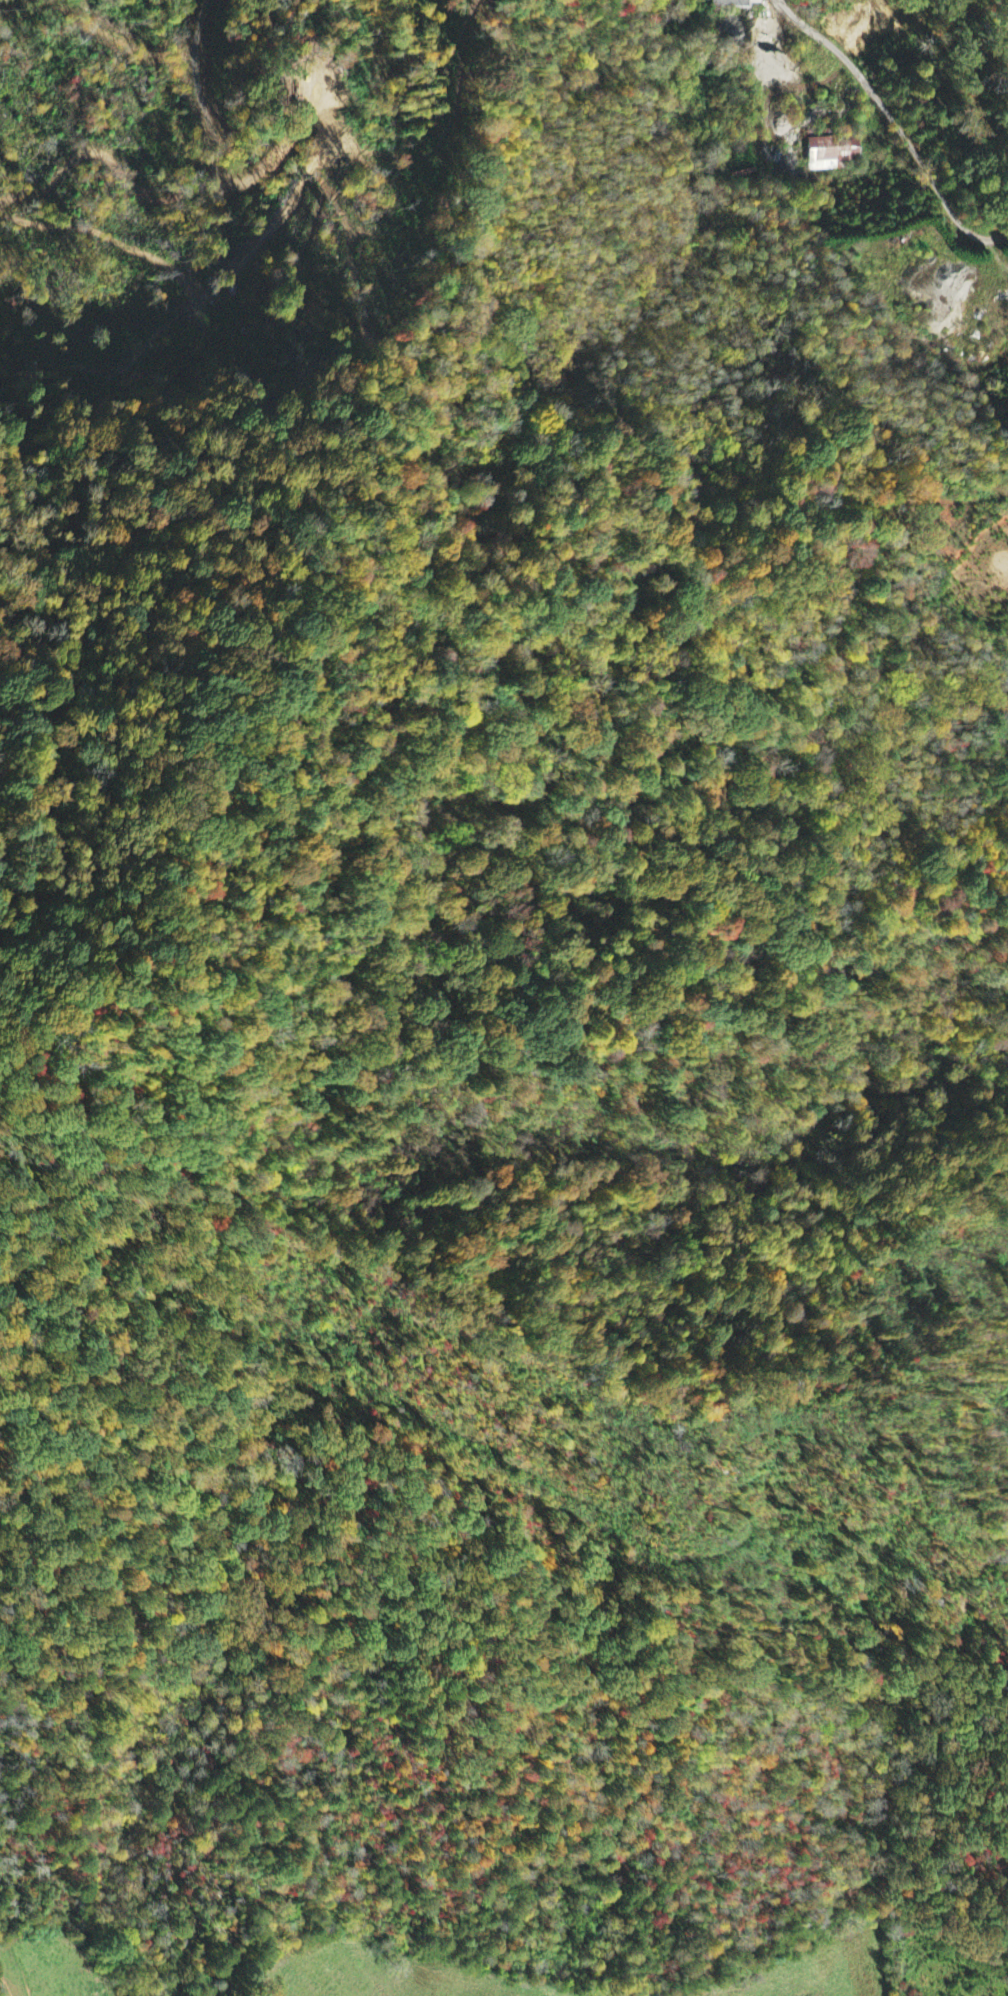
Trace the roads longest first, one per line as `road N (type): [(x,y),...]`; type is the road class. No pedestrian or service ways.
road 1 (residential): [(1007,238),(982,241),(962,227),(846,63),(787,0)]

